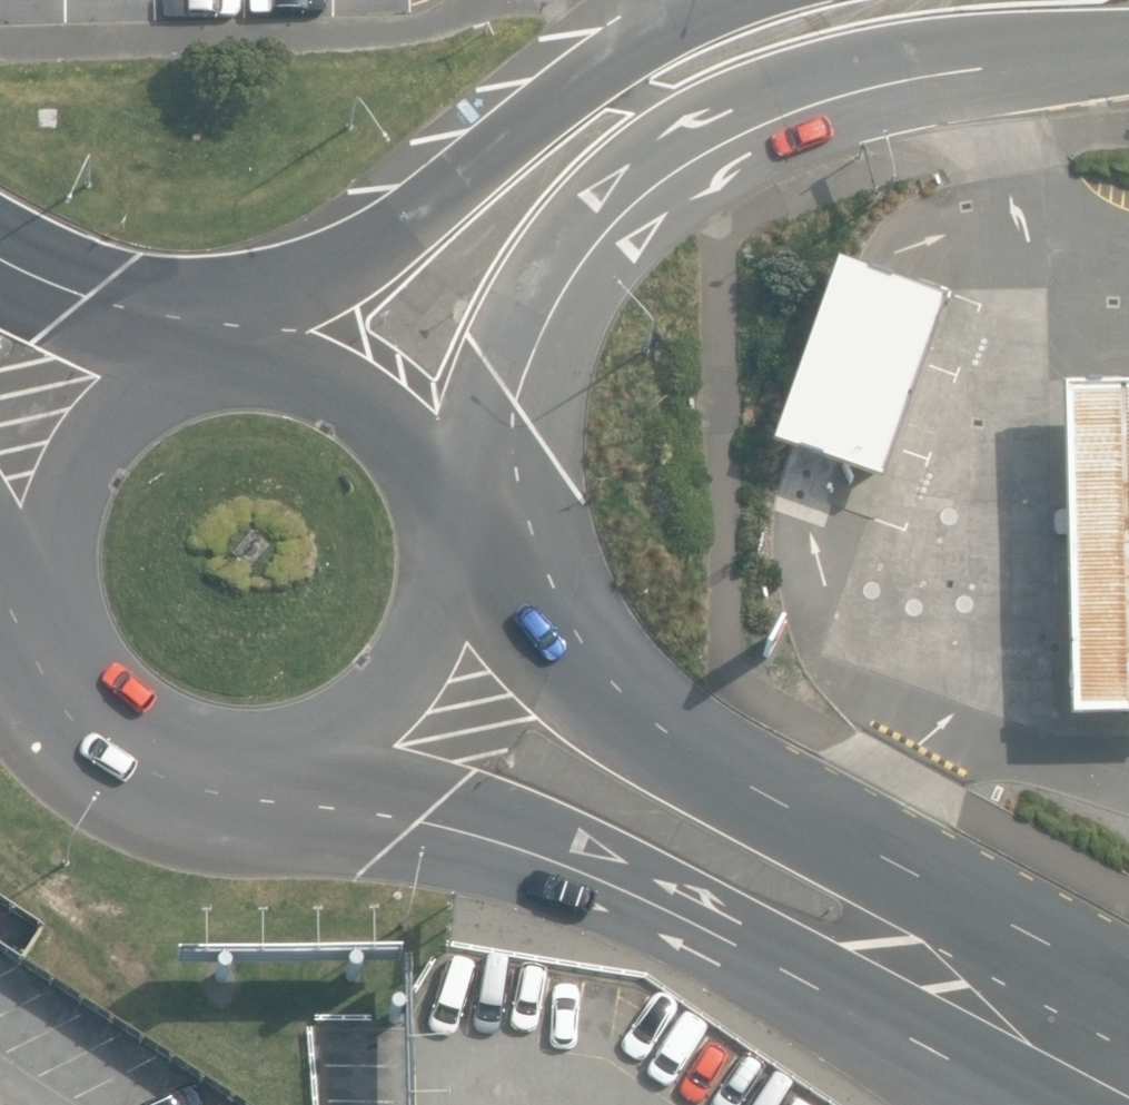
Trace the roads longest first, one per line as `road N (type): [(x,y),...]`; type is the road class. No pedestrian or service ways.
road 1 (unclassified): [(1061,1104),(707,922),(578,866),(222,745)]
road 2 (secondary): [(1128,46),(876,82),(815,99),(689,158),(636,198),(583,254),(435,497)]
road 3 (unclassified): [(441,524),(571,661),(649,725),(1128,977)]
road 4 (secondary): [(245,360),(571,86),(633,40),(719,0)]
road 5 (trunk): [(441,524),(436,606),(397,679),(331,729),(292,743),(222,745)]
road 6 (trunk): [(66,618),(56,538),(79,461),(132,400),(205,365)]
road 7 (trunk): [(245,360),(284,363),(353,390),(406,440),(435,497)]
road 8 (trunk): [(0,254),(205,365)]
road 9 (trunk): [(222,745),(155,723),(126,703),(101,679),(66,618)]

